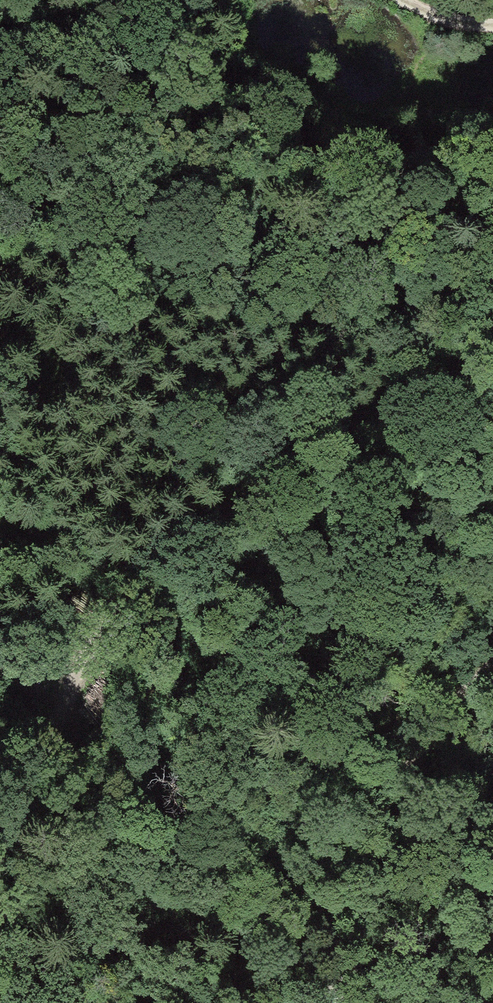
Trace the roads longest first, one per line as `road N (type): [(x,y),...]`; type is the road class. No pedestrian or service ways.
road 1 (track): [(0,921),(90,654),(177,544),(492,333)]
road 2 (track): [(337,1002),(350,908),(376,827),(431,725),(492,662)]

